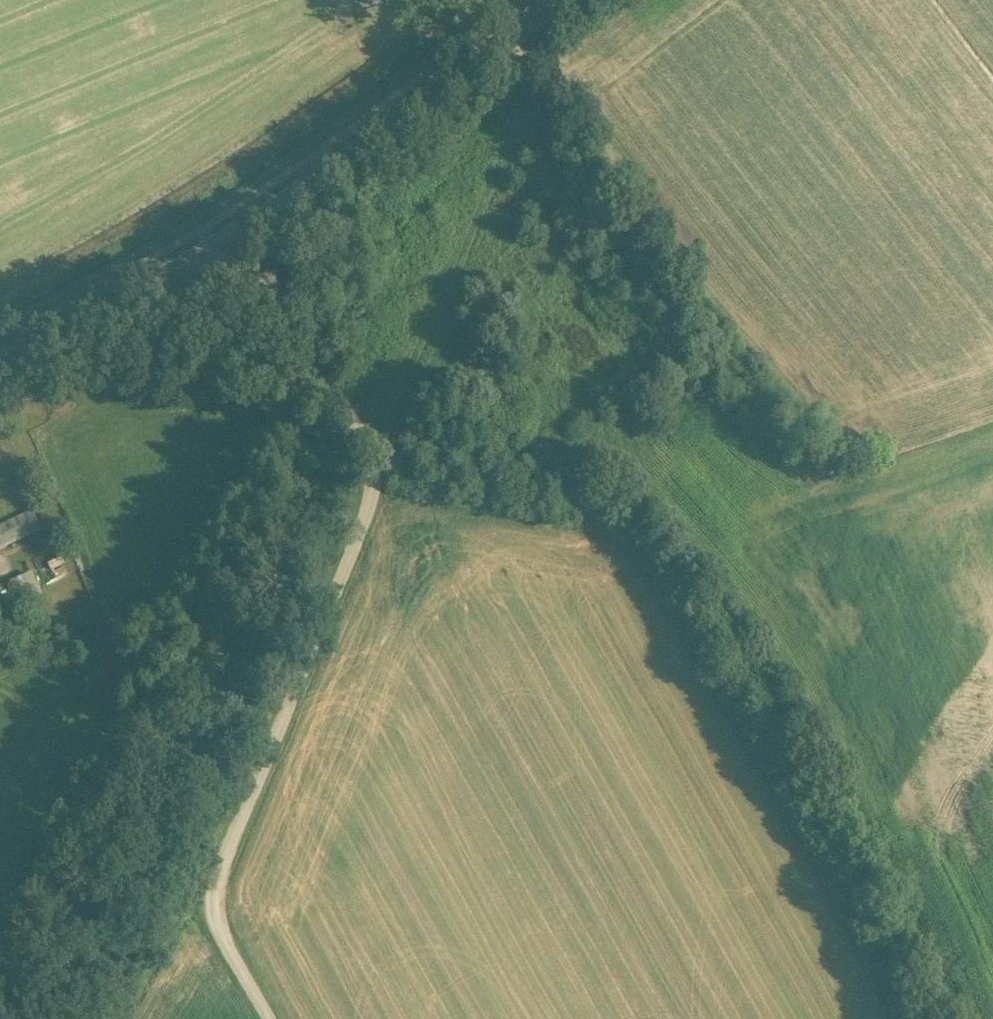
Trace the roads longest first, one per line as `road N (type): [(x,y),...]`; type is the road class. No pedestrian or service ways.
road 1 (track): [(212,245),(347,420),(377,500),(220,862),(226,952),(264,1018)]
road 2 (secondary): [(554,0),(378,137),(212,245),(0,365)]

